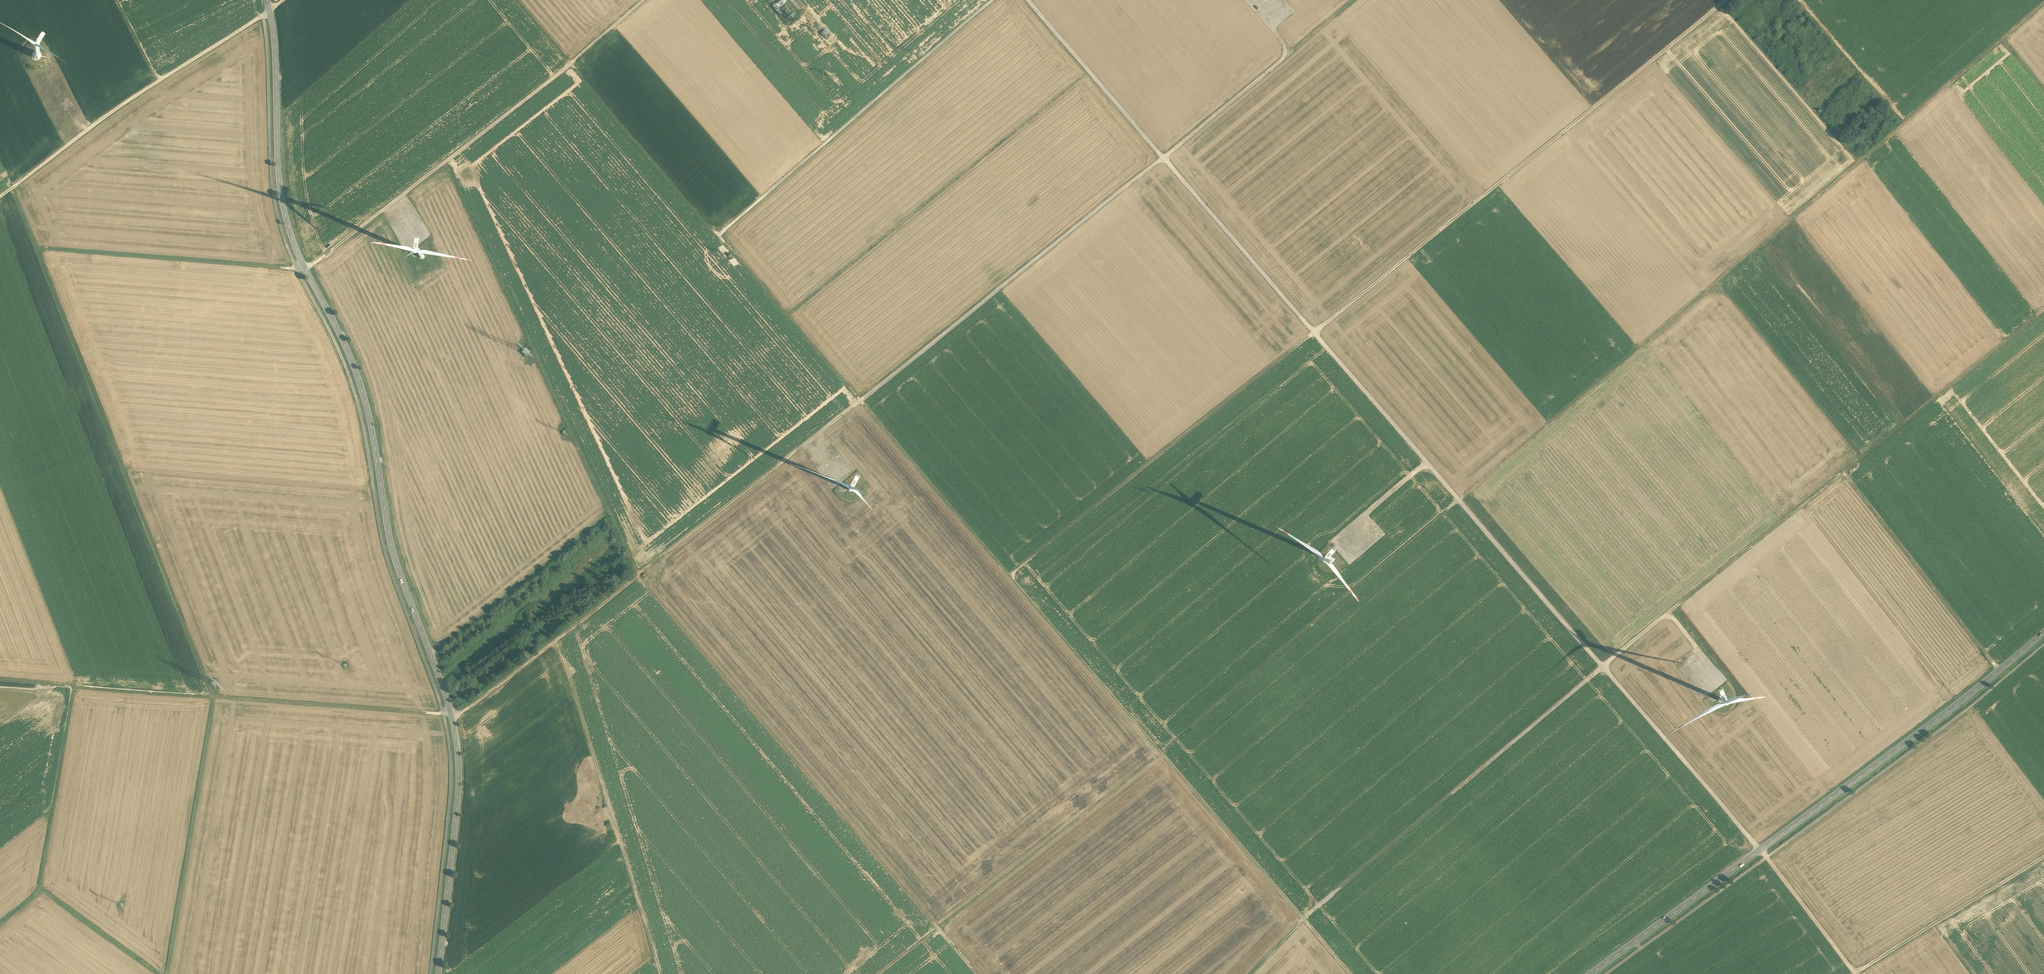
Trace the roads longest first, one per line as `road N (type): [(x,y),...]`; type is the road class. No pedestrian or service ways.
road 1 (track): [(1351,973),(861,402),(1355,0)]
road 2 (tertiary): [(438,973),(459,775),(451,700),(395,547),(361,377),(283,205),(267,0)]
road 3 (track): [(431,973),(451,793),(448,718),(389,552),(356,386),(279,219),(263,17)]
road 4 (track): [(2043,312),(1602,666),(1304,919)]
road 5 (track): [(449,162),(642,579),(861,402),(723,239)]
road 6 (track): [(1318,335),(1762,850),(1856,973)]
road 7 (track): [(642,579),(453,718),(216,700),(166,973)]
road 8 (track): [(1715,282),(1161,753)]
road 9 (primary): [(1590,973),(2043,634)]
road 10 (track): [(13,188),(216,700)]
road 11 (track): [(1318,335),(1735,0)]
road 12 (track): [(642,579),(979,973)]
road 13 (track): [(42,256),(300,272),(449,162)]
road 14 (track): [(1031,0),(1318,335)]
road 15 (track): [(1715,282),(2043,3)]
road 16 (track): [(0,923),(38,893),(74,688),(216,700)]
road 17 (track): [(1008,575),(1318,335)]
road 18 (track): [(1001,0),(723,239)]
road 19 (track): [(879,973),(1161,753)]
road 20 (track): [(284,0),(109,115),(0,203)]
road 21 (track): [(559,644),(661,973)]
road 22 (track): [(518,0),(706,221)]
road 23 (track): [(449,162),(653,0)]
road 24 (track): [(1844,470),(2001,670)]
road 25 (track): [(1720,278),(1862,456)]
road 26 (track): [(2043,857),(1855,973)]
road 27 (track): [(1859,162),(1724,9)]
road 28 (track): [(39,888),(156,973)]
road 29 (track): [(0,492),(117,447)]

